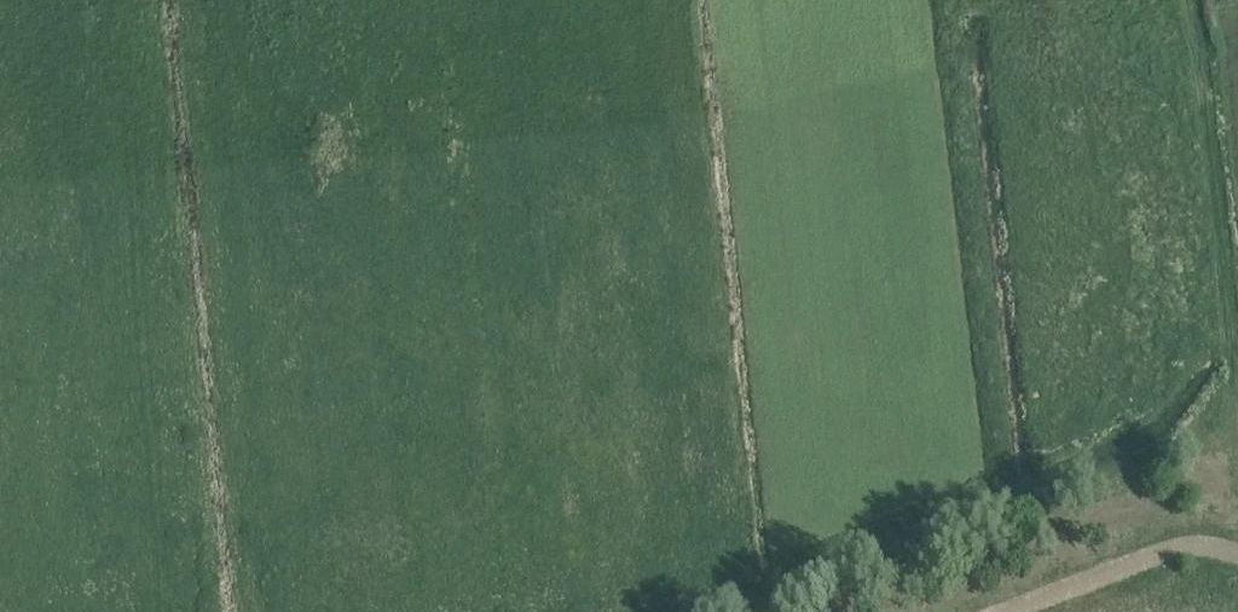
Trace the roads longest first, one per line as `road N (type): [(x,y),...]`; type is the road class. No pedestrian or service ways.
road 1 (secondary): [(1060,0),(1237,33)]

